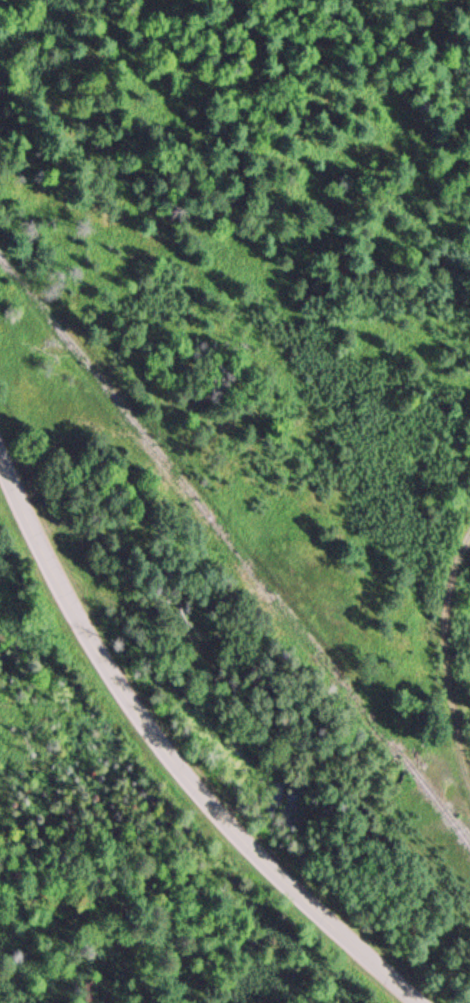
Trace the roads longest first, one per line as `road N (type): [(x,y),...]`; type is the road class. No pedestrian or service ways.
road 1 (tertiary): [(0,450),(70,601),(167,752),(311,902),(424,1002)]
road 2 (residential): [(469,776),(428,691),(398,581),(408,485),(469,405)]

